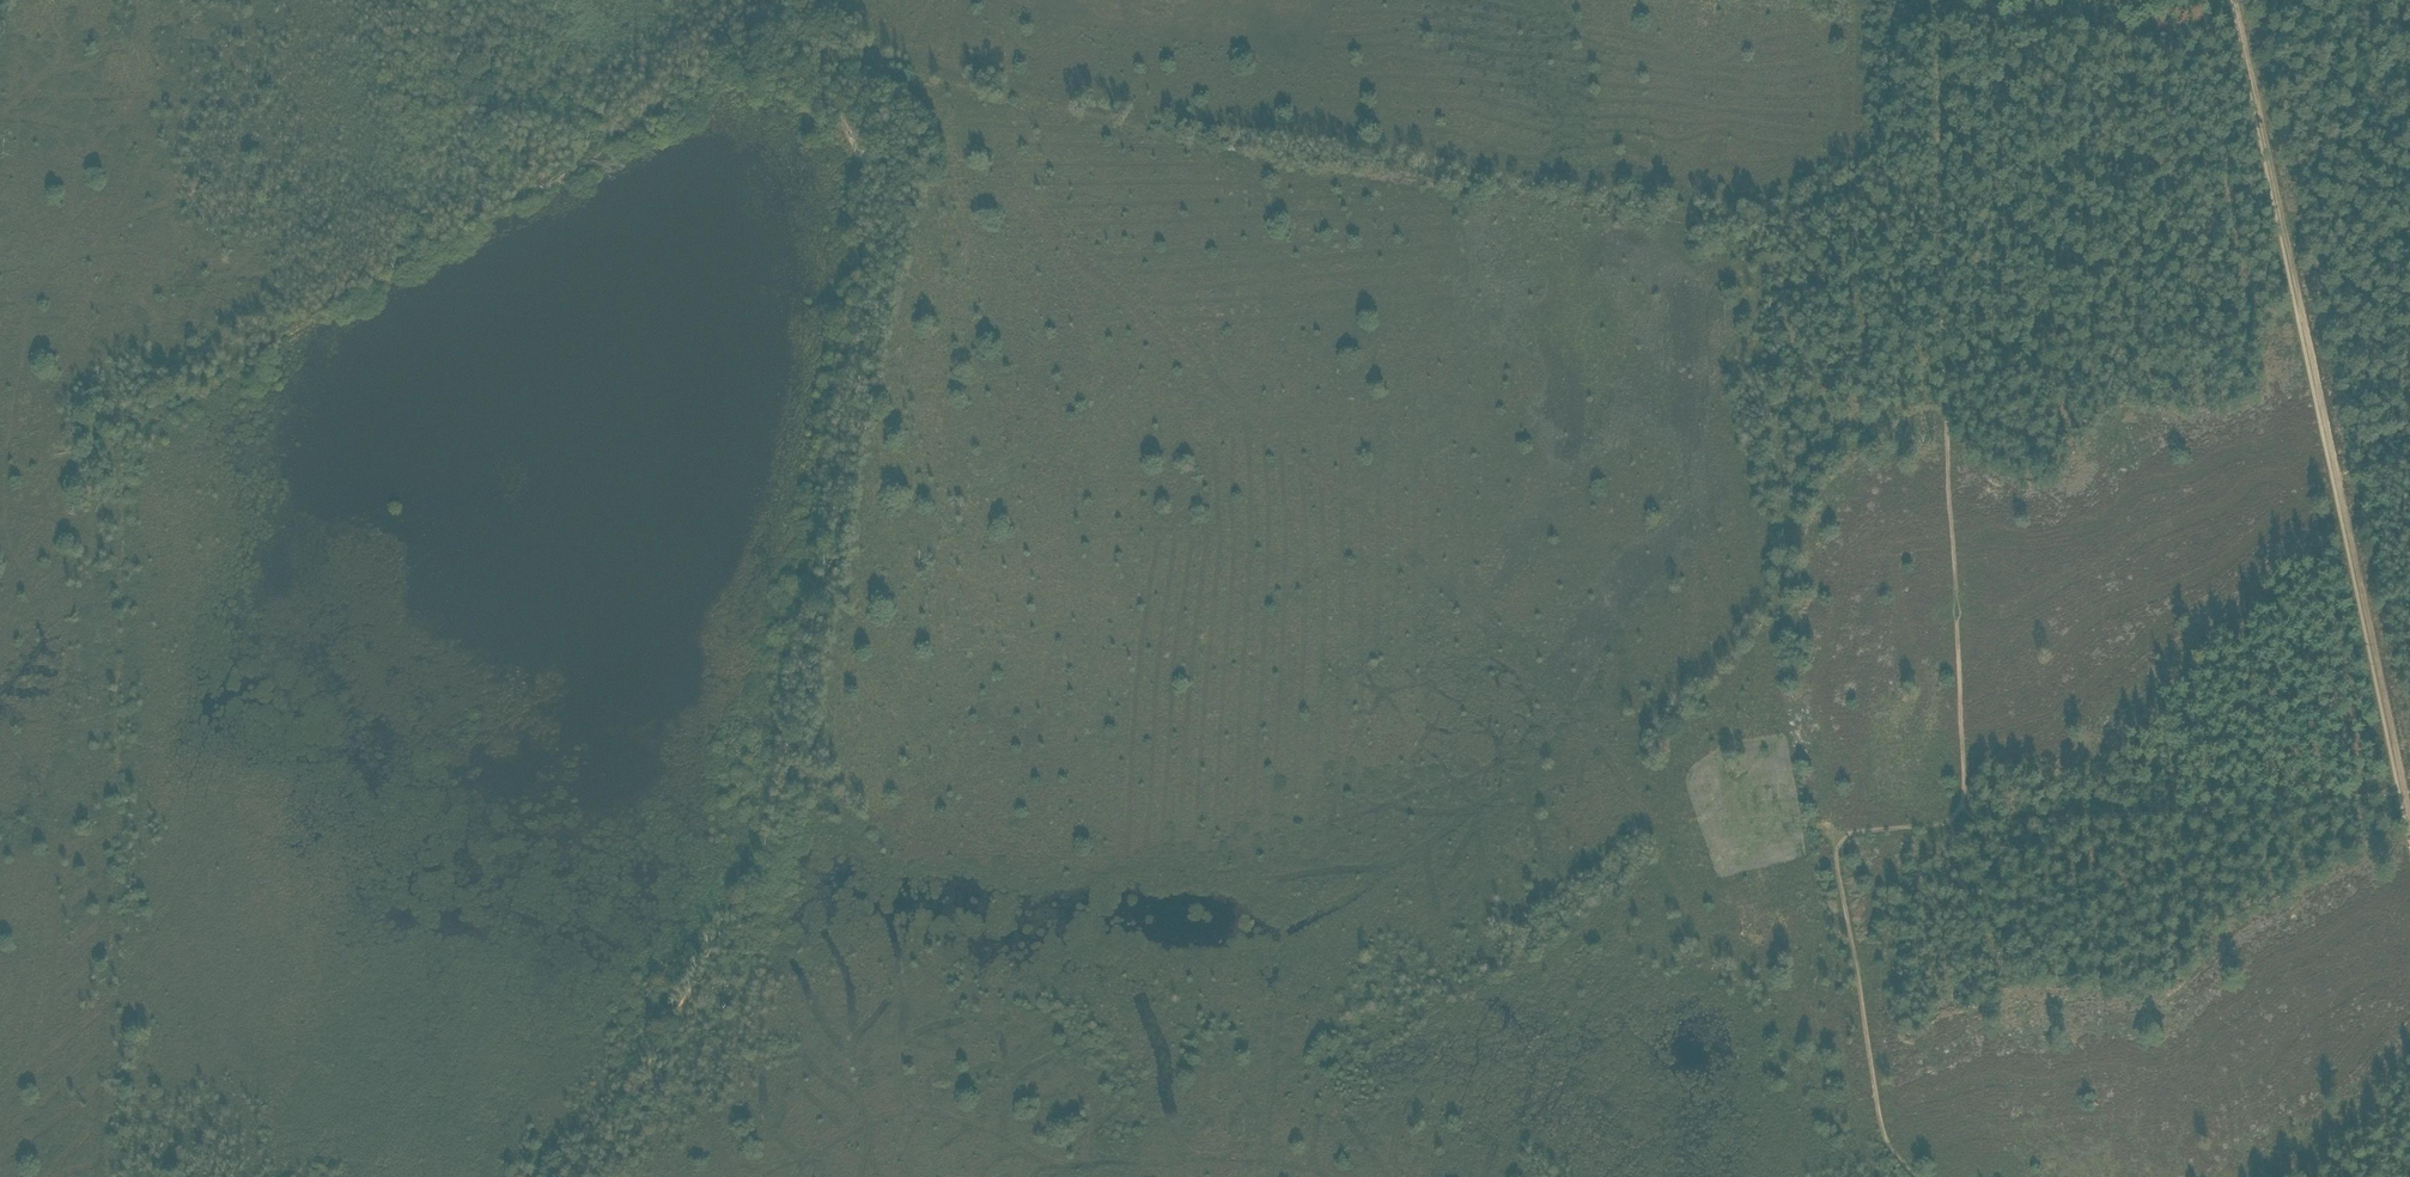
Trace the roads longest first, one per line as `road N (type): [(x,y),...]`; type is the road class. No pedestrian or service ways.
road 1 (track): [(2238,0),(2409,803)]
road 2 (track): [(119,451),(110,1176)]
road 3 (track): [(2407,791),(1946,826)]

